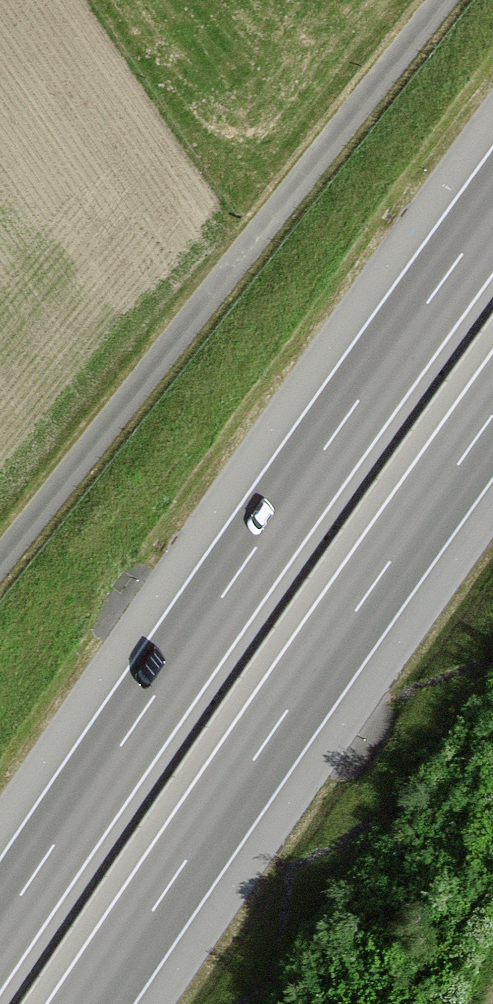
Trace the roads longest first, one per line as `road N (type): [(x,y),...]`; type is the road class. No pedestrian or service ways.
road 1 (motorway): [(492,212),(0,927)]
road 2 (track): [(0,562),(442,0)]
road 3 (motorway): [(91,1003),(492,416)]

